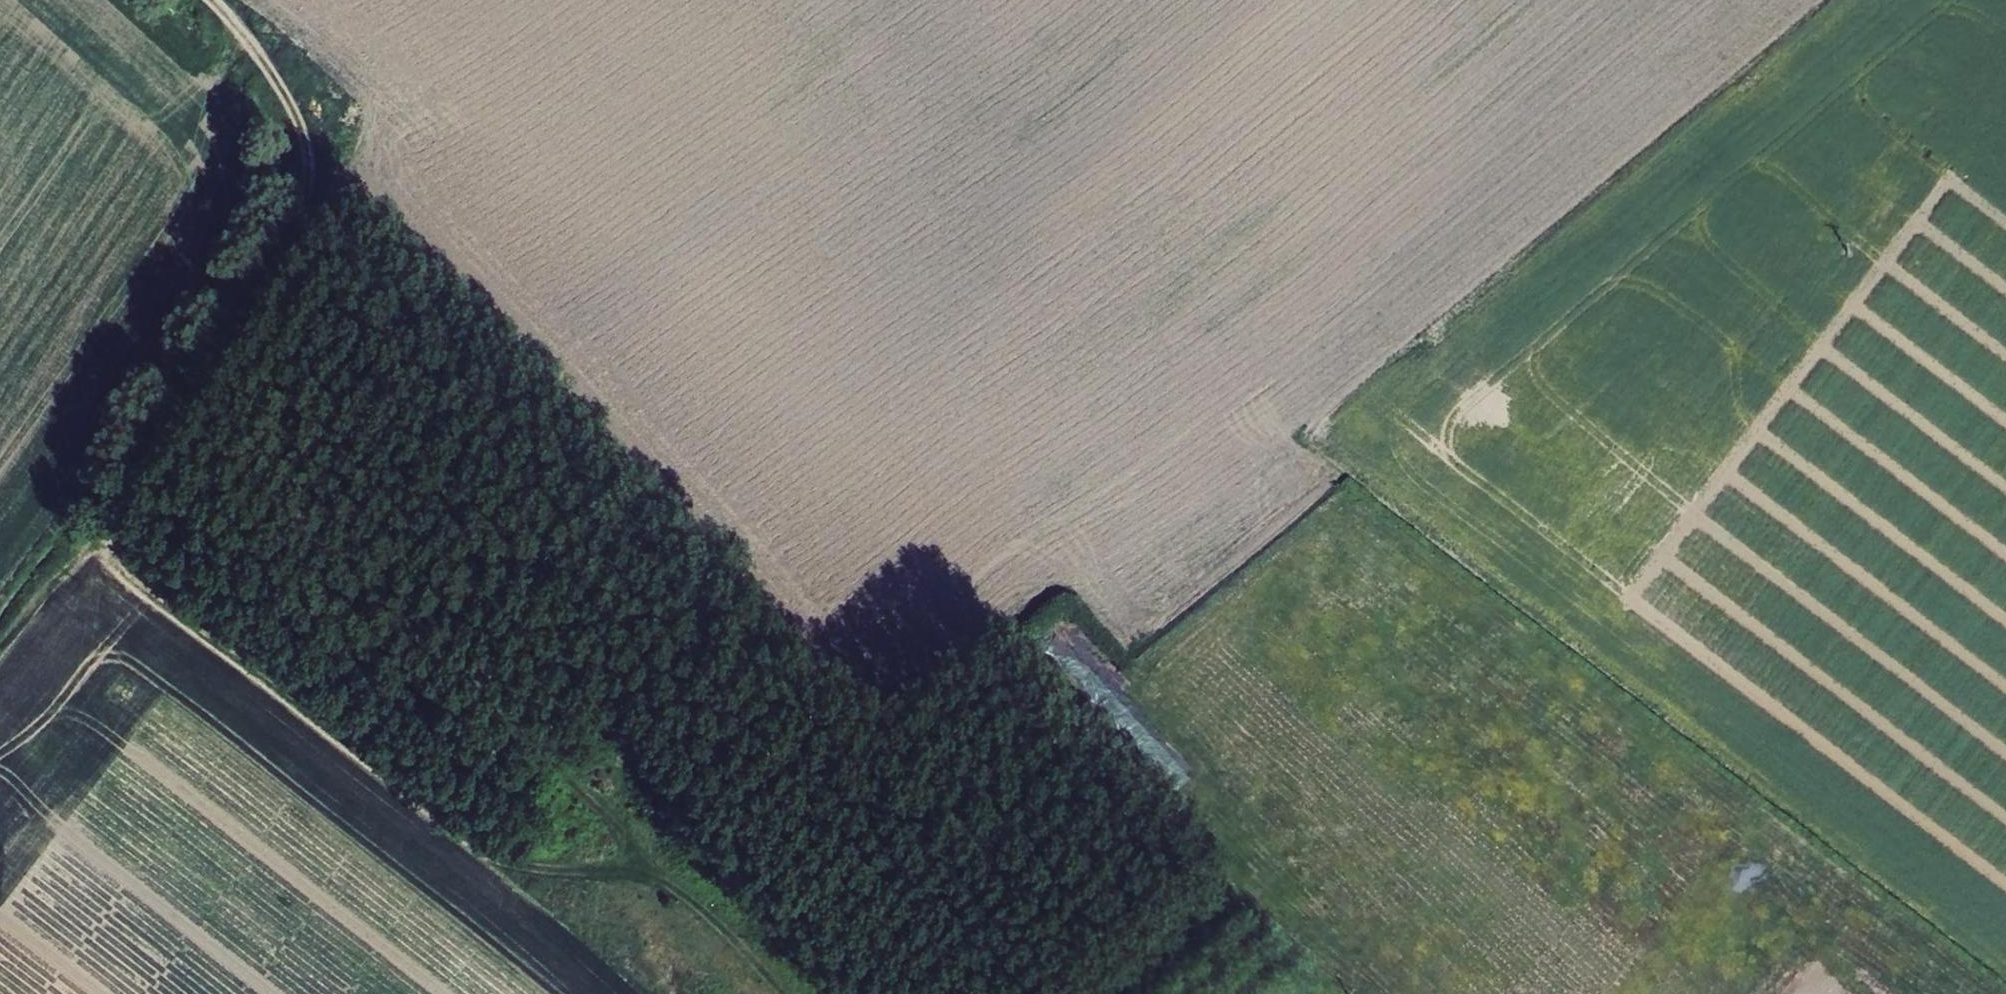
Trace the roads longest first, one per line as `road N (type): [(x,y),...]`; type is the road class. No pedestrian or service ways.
road 1 (track): [(215,0),(292,101),(311,148),(310,183),(288,271),(0,655)]
road 2 (track): [(84,552),(210,647),(346,725),(509,854),(613,875)]

